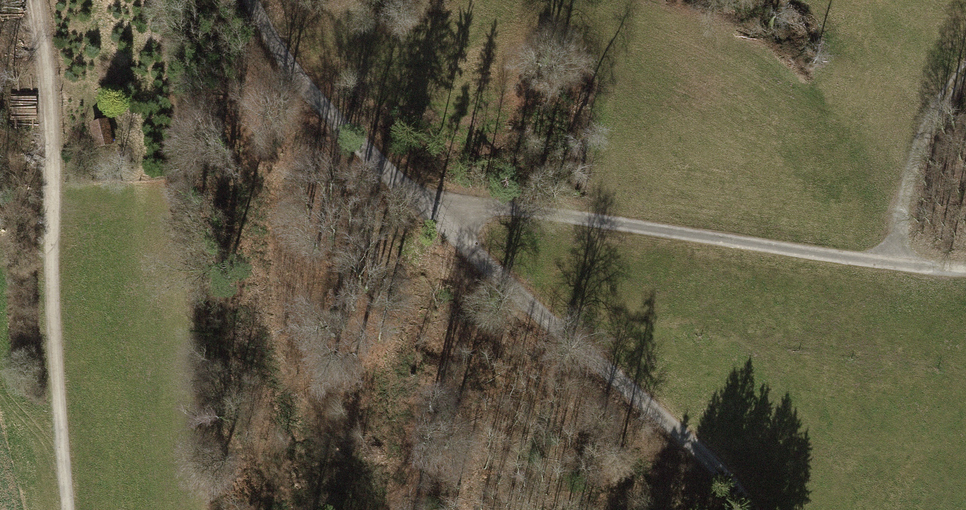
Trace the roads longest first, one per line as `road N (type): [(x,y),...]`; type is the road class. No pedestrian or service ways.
road 1 (unclassified): [(750,509),(688,439),(411,196),(311,93),(251,0)]
road 2 (track): [(965,266),(888,264),(411,196)]
road 3 (track): [(70,509),(36,0)]
road 4 (track): [(965,72),(914,158),(888,264)]

